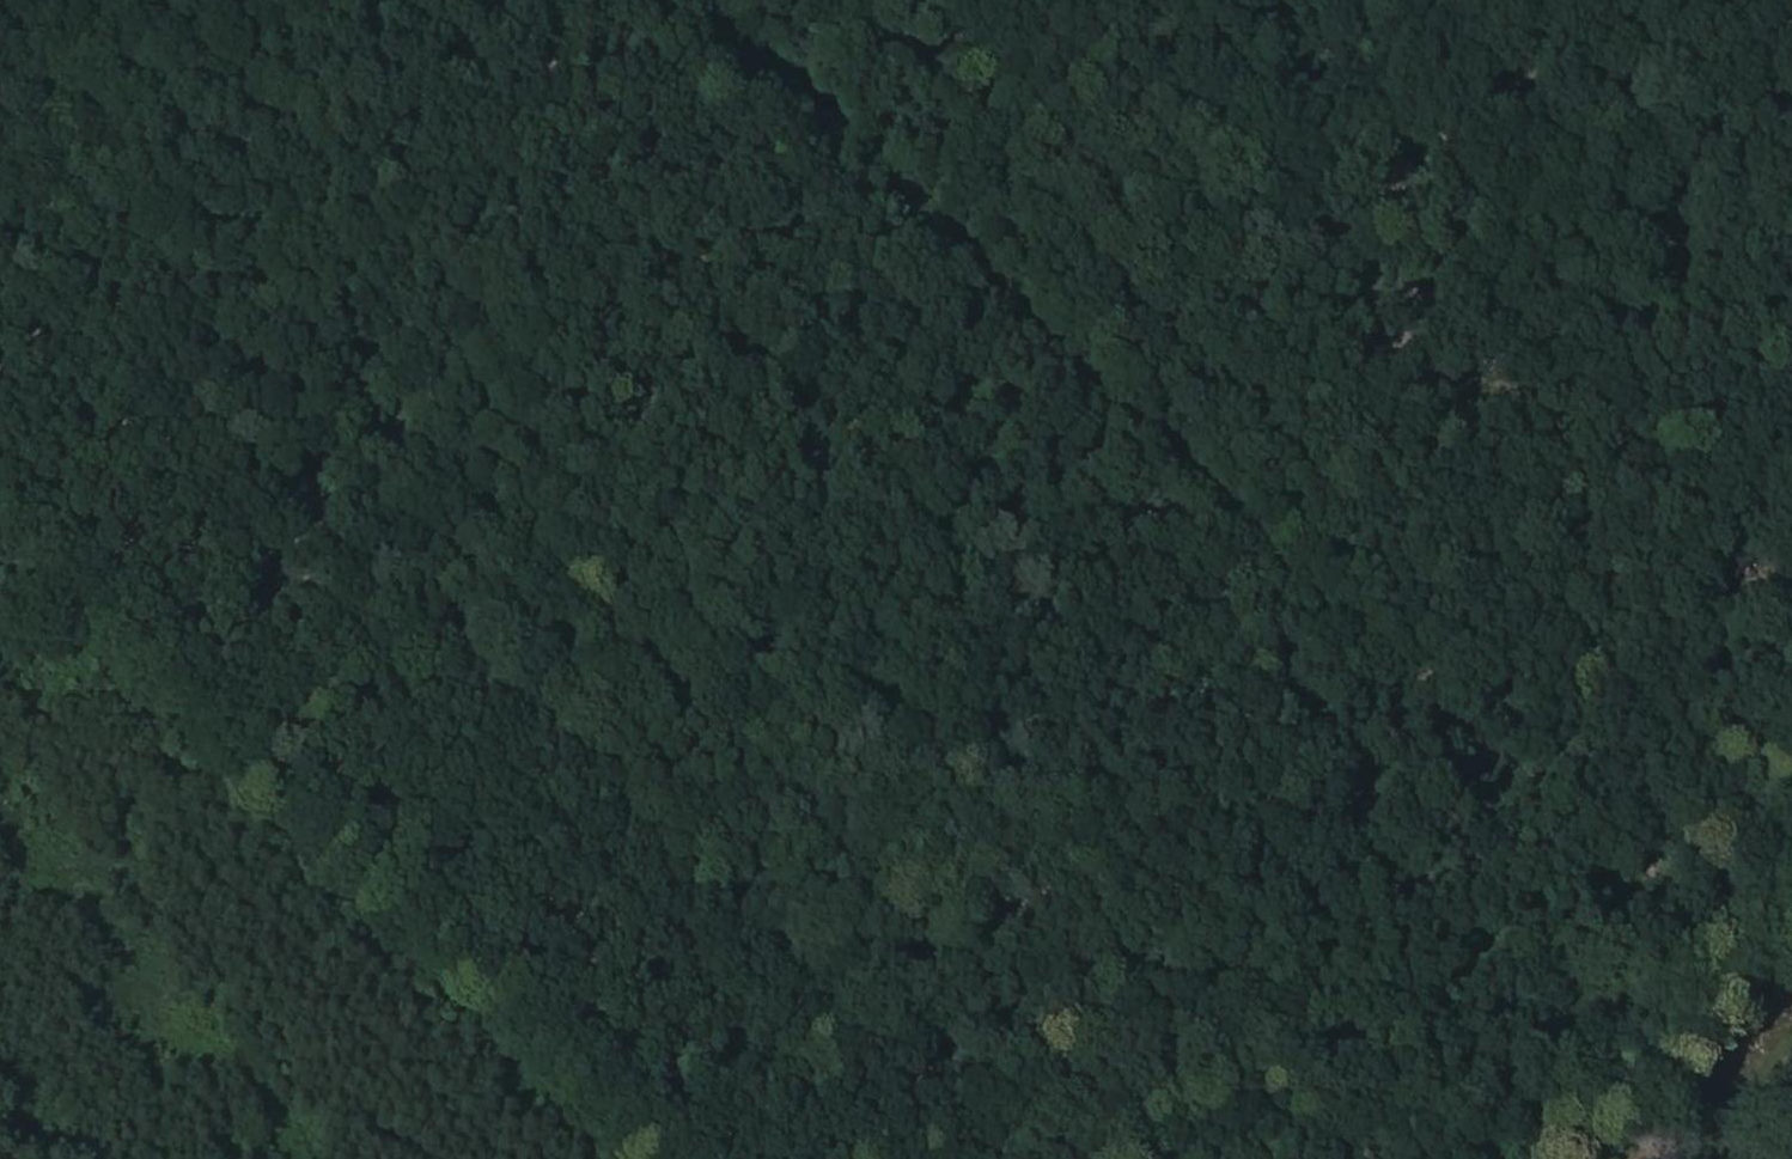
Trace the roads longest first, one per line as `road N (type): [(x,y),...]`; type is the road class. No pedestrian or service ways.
road 1 (track): [(1519,1158),(1791,887)]

